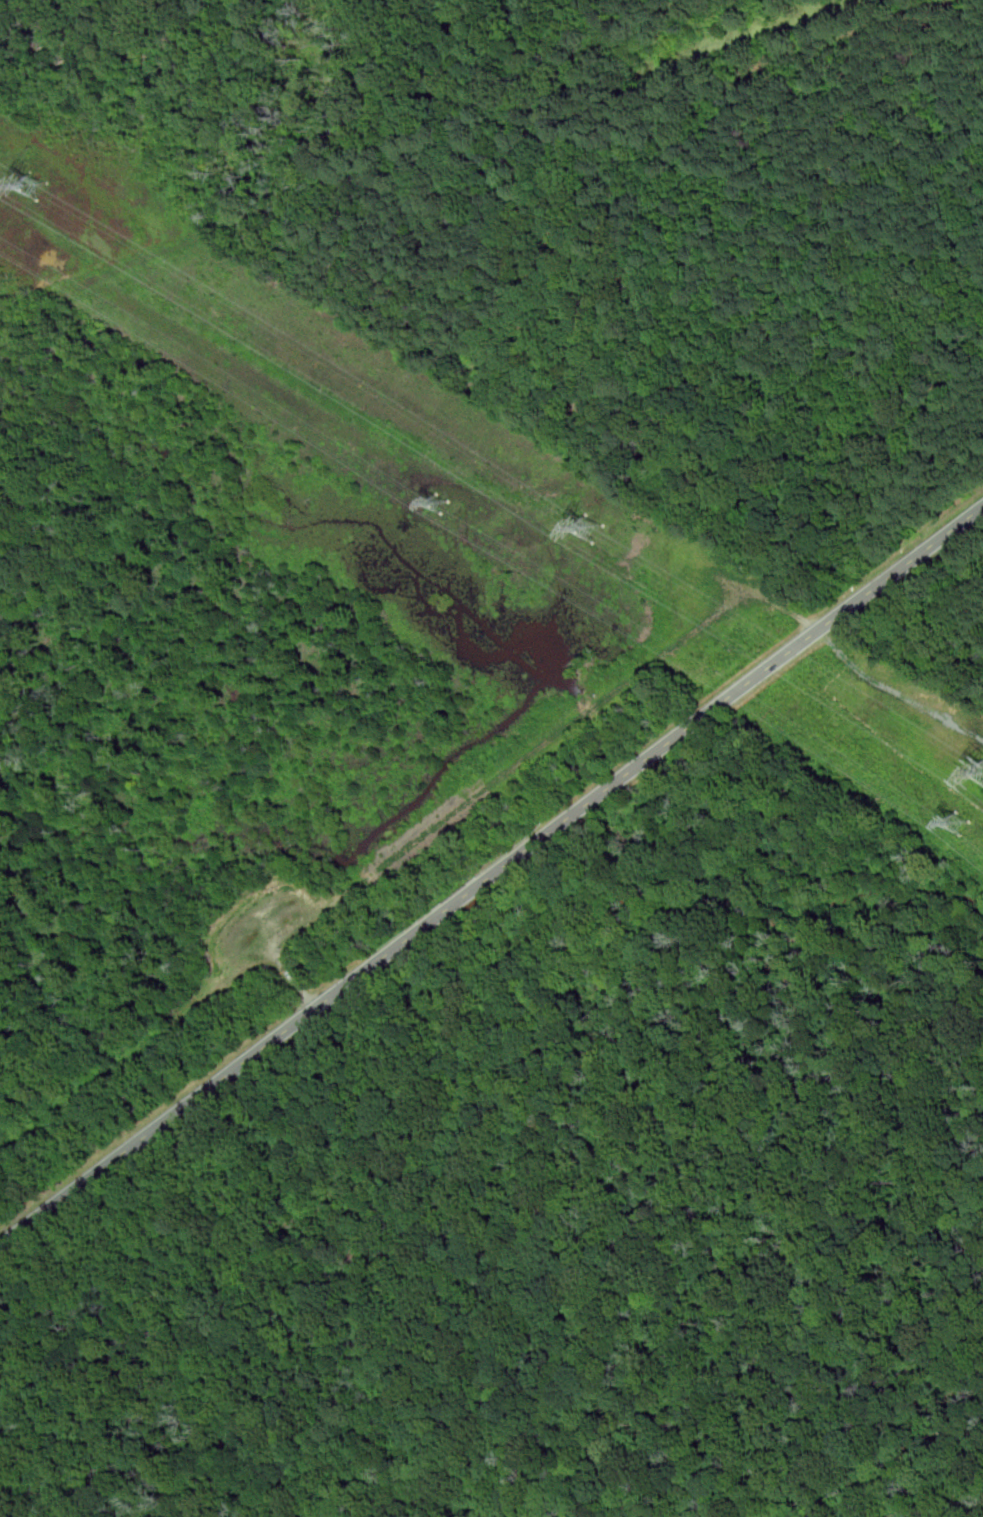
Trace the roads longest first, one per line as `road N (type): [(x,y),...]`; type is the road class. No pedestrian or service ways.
road 1 (tertiary): [(489,877),(982,506)]
road 2 (tertiary): [(0,1244),(442,914)]

